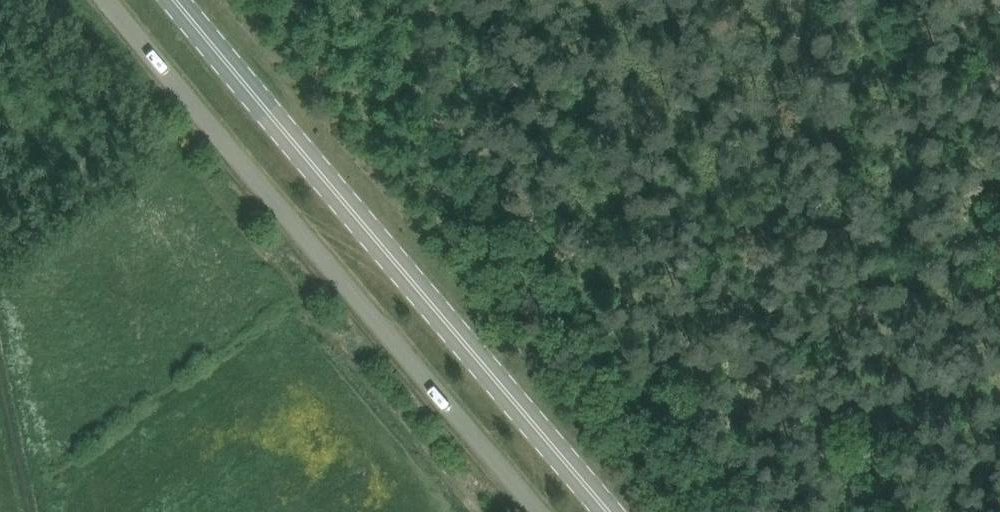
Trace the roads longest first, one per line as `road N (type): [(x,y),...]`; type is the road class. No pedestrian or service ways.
road 1 (unclassified): [(106,0),(539,511)]
road 2 (primary): [(608,511),(175,0)]
road 3 (track): [(56,0),(482,511)]
road 4 (track): [(731,511),(489,189),(364,0)]

